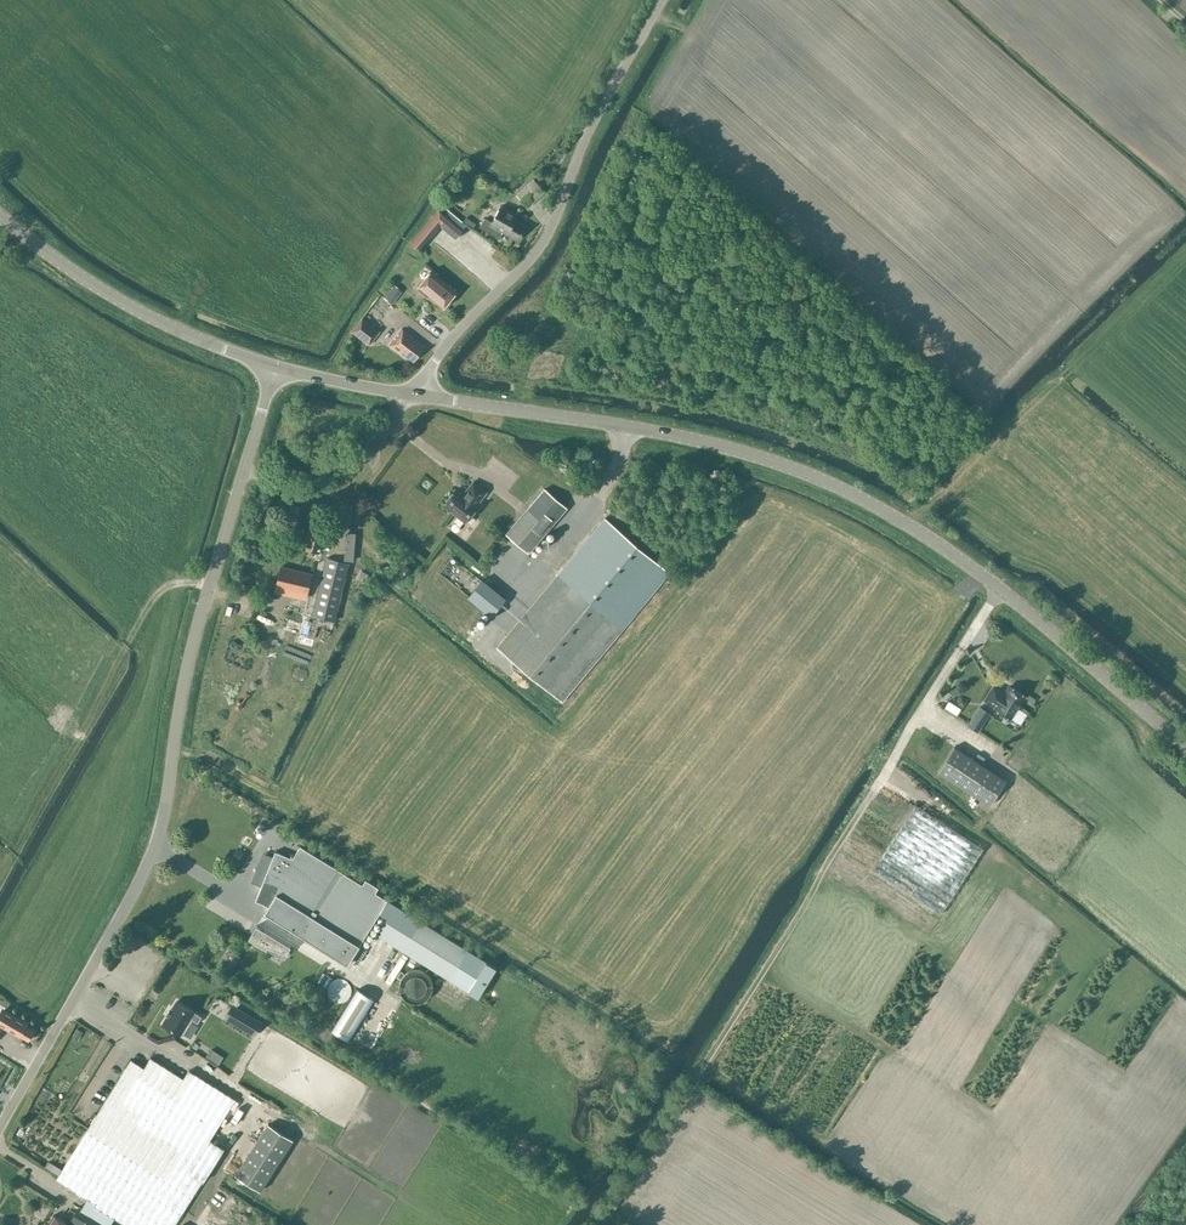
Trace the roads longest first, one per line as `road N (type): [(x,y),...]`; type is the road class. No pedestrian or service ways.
road 1 (tertiary): [(1185,746),(998,589),(862,499),(705,443),(409,395)]
road 2 (unclassified): [(0,1127),(156,844),(207,586),(274,369)]
road 3 (unclassified): [(409,395),(545,240),(594,119),(662,0)]
road 4 (track): [(873,791),(692,1078)]
road 5 (tertiary): [(274,369),(111,298),(0,218)]
road 6 (tertiary): [(409,395),(274,369)]

